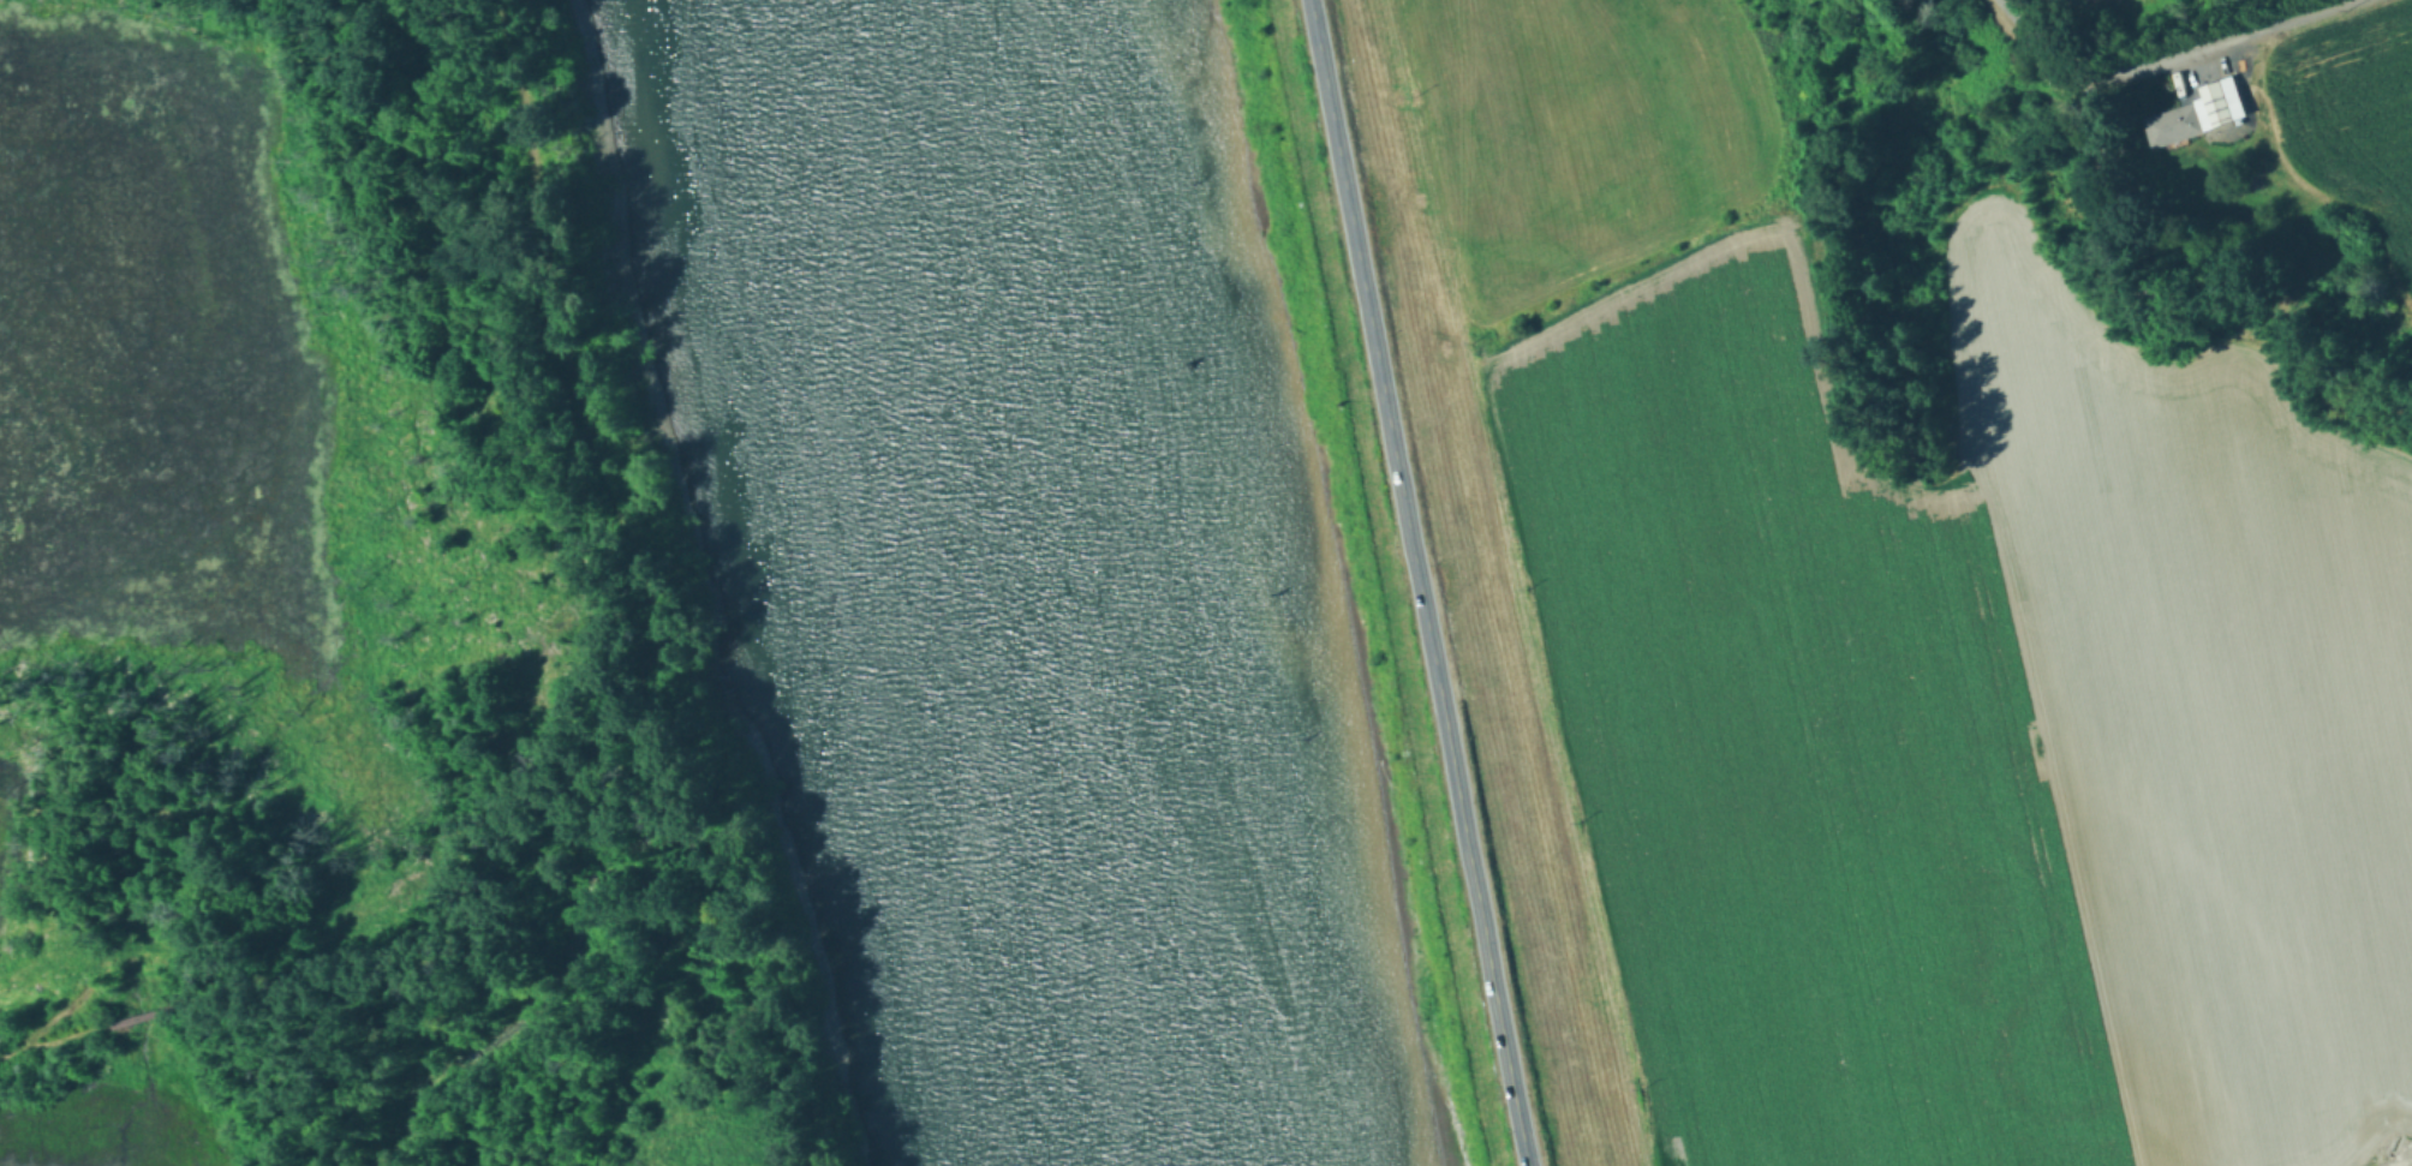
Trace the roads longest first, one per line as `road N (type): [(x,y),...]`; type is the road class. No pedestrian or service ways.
road 1 (secondary): [(1439,672),(1318,0)]
road 2 (secondary): [(1530,1156),(1439,672)]
road 3 (residential): [(2365,0),(2115,71),(2059,53),(2006,0)]

